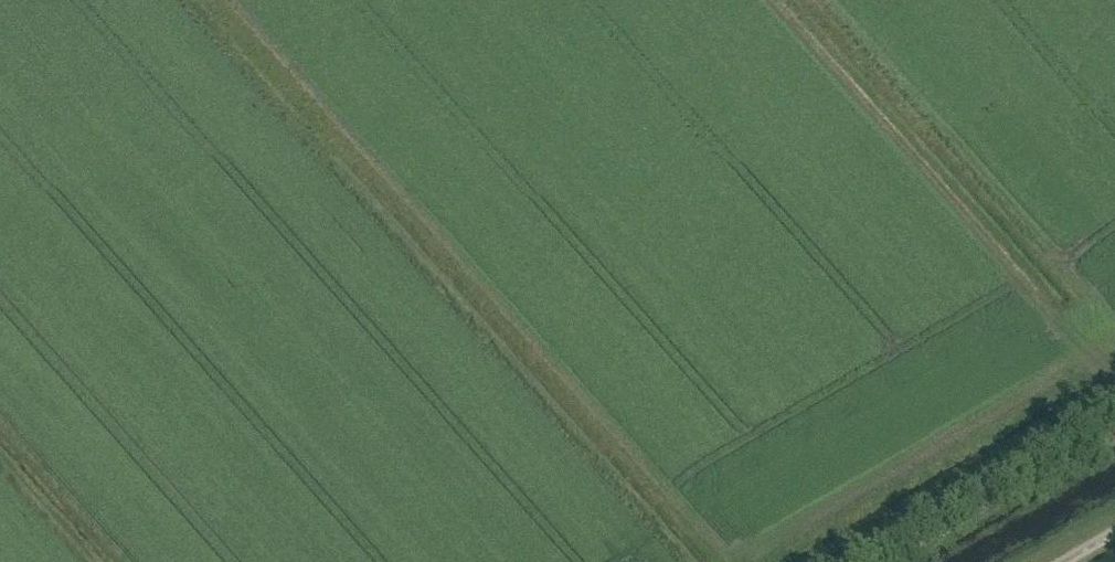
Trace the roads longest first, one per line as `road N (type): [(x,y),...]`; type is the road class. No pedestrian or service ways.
road 1 (tertiary): [(845,561),(1114,406)]

